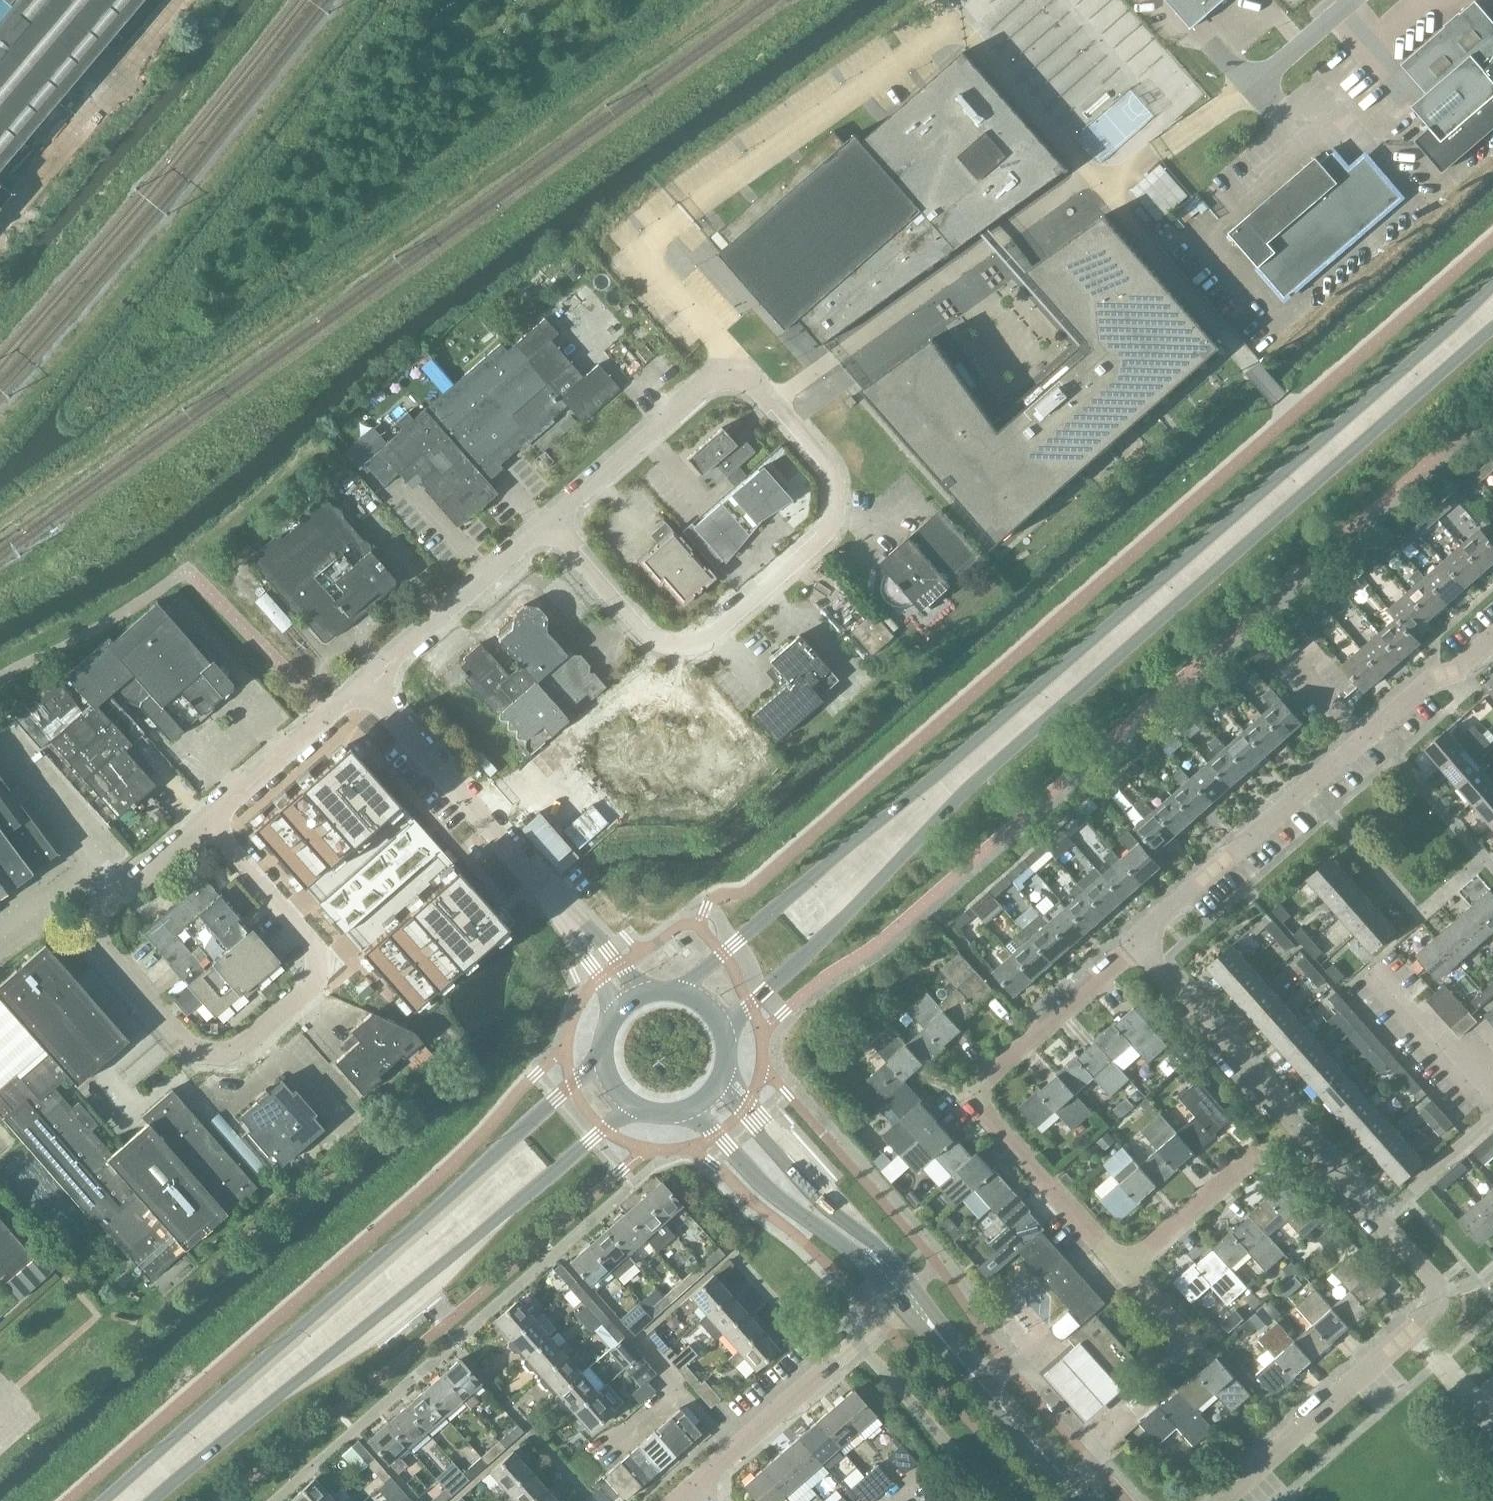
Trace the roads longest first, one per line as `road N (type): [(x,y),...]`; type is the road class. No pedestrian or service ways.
road 1 (secondary): [(1492,283),(682,994)]
road 2 (secondary): [(724,1034),(971,792),(1492,335)]
road 3 (residential): [(551,524),(727,379),(759,387),(838,479),(831,532),(689,651),(650,640),(573,550)]
road 4 (residential): [(1217,1500),(1443,1297),(1146,938)]
road 5 (secondary): [(603,1061),(103,1500)]
road 6 (secondary): [(158,1500),(632,1106)]
road 7 (residential): [(211,815),(103,909),(97,929),(107,950),(193,1048),(216,1057),(240,1049),(315,987),(324,965),(318,942)]
road 8 (residential): [(1129,1272),(978,1085),(1146,938)]
road 9 (residential): [(1146,938),(1492,631)]
road 10 (residential): [(633,1000),(368,683)]
road 11 (residential): [(688,1490),(912,1296)]
road 12 (tertiary): [(1086,1500),(912,1296)]
road 13 (tertiary): [(695,1108),(761,1182),(852,1252),(879,1261)]
road 14 (residential): [(368,683),(551,524)]
road 15 (tertiary): [(879,1261),(720,1083)]
road 16 (residential): [(368,683),(211,815)]
road 17 (residential): [(318,942),(211,815)]
road 18 (residential): [(1129,1272),(1251,1163)]
road 19 (residential): [(1246,95),(1355,0)]
road 20 (residential): [(1155,1377),(1191,1345),(1129,1272)]

